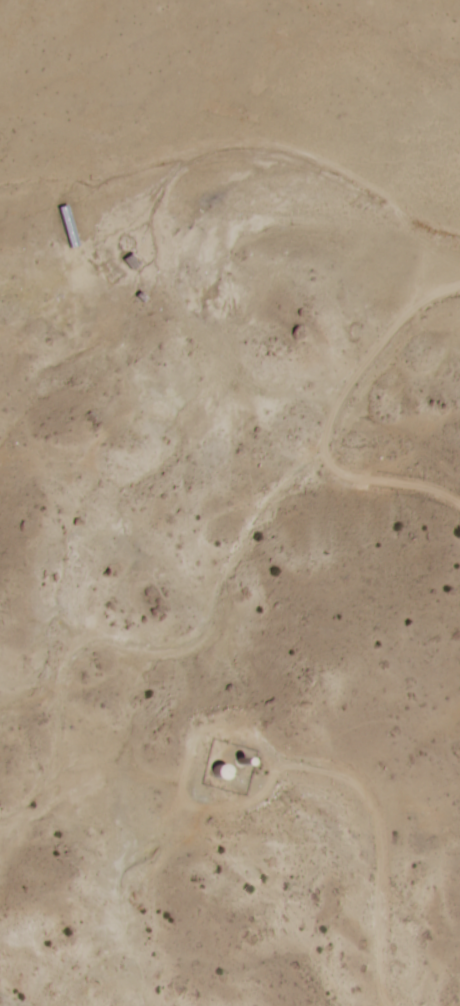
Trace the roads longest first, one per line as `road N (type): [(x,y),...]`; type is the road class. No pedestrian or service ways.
road 1 (track): [(459,302),(384,331),(216,619),(116,655),(79,698),(69,755),(32,792),(0,798)]
road 2 (track): [(0,259),(46,265),(74,210),(135,212),(208,153),(283,149),(459,228)]
road 3 (track): [(400,1005),(387,996),(381,836),(350,778),(259,756)]
road 4 (track): [(301,462),(459,511)]

